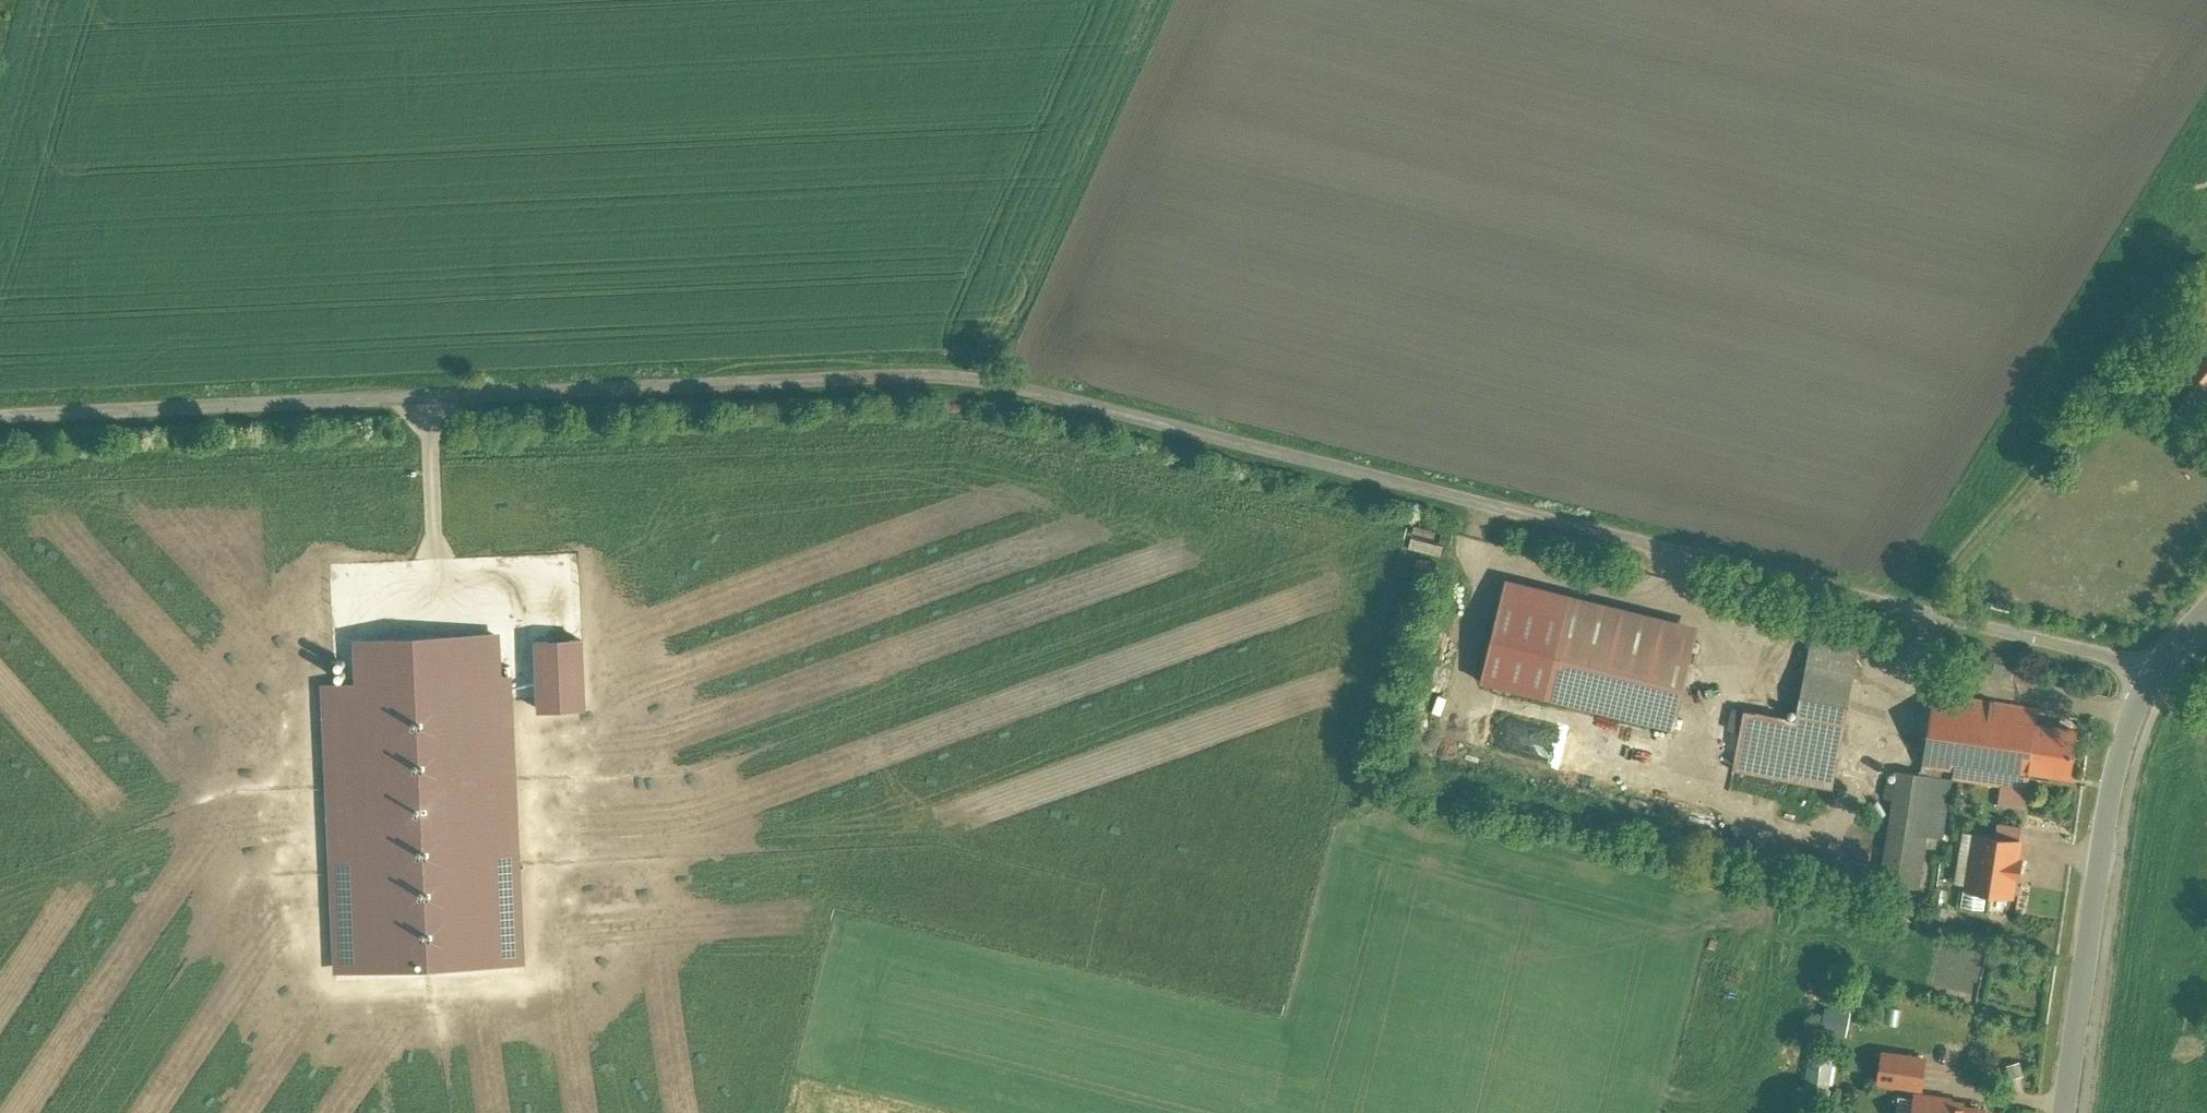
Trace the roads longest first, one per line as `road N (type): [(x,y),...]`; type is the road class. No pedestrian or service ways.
road 1 (unclassified): [(2152,677),(2118,658),(978,378),(0,412)]
road 2 (tertiary): [(2066,1112),(2115,772),(2152,677)]

